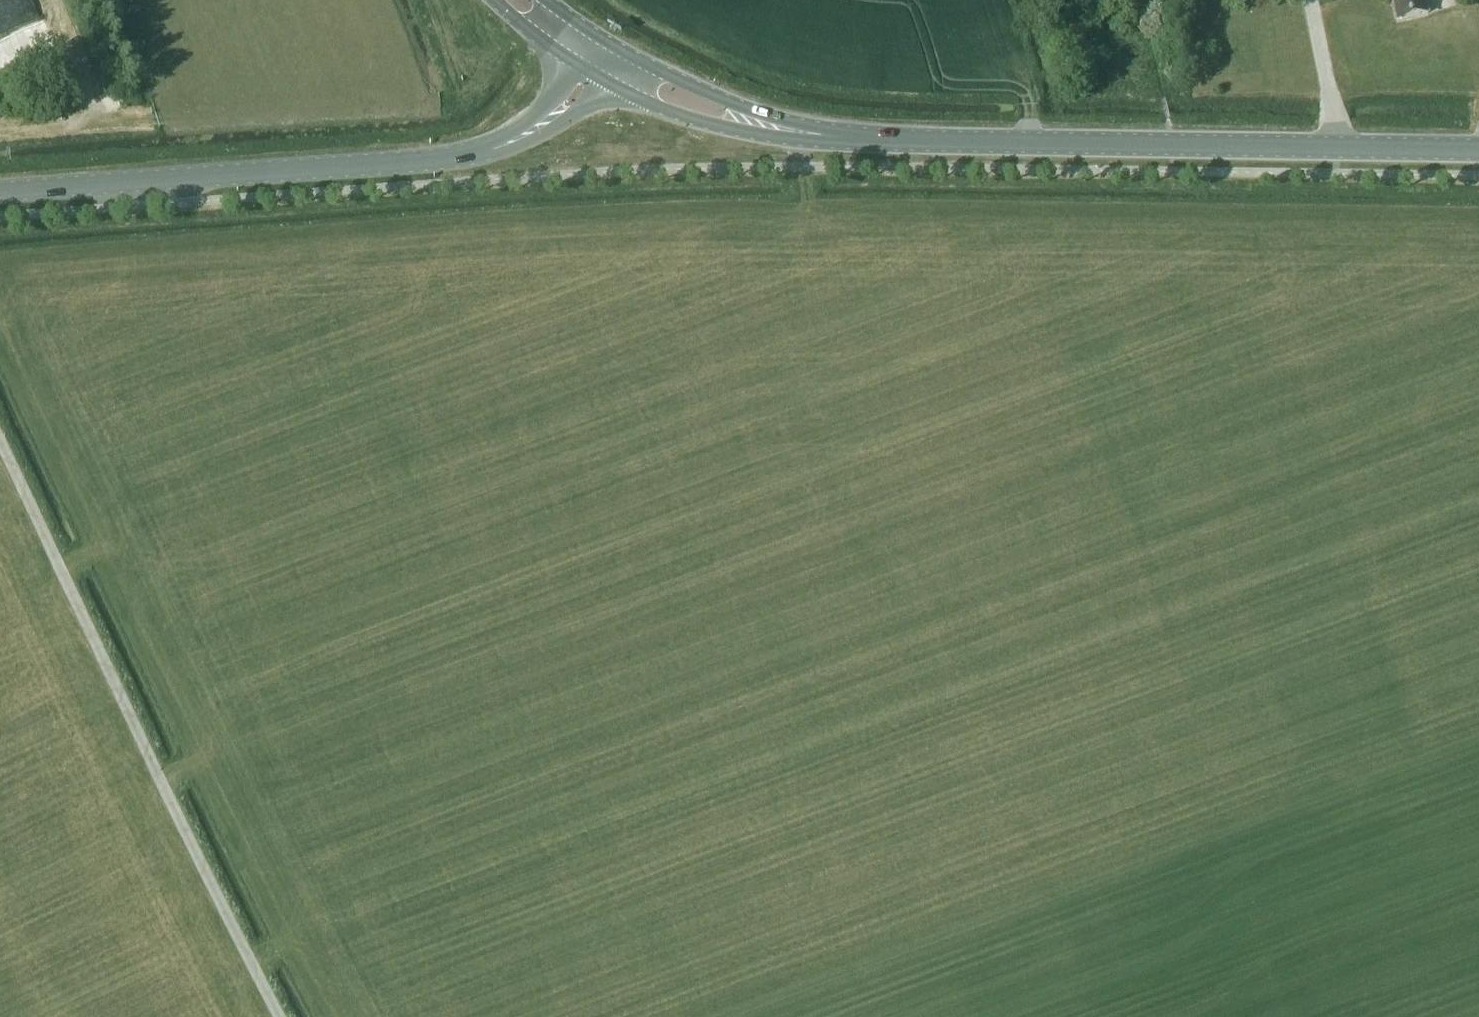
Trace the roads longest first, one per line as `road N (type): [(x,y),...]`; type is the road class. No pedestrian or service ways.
road 1 (secondary): [(1478,149),(799,141),(659,98),(607,68)]
road 2 (tertiary): [(607,68),(555,115),(464,163),(0,193)]
road 3 (secondary): [(607,68),(507,0)]

